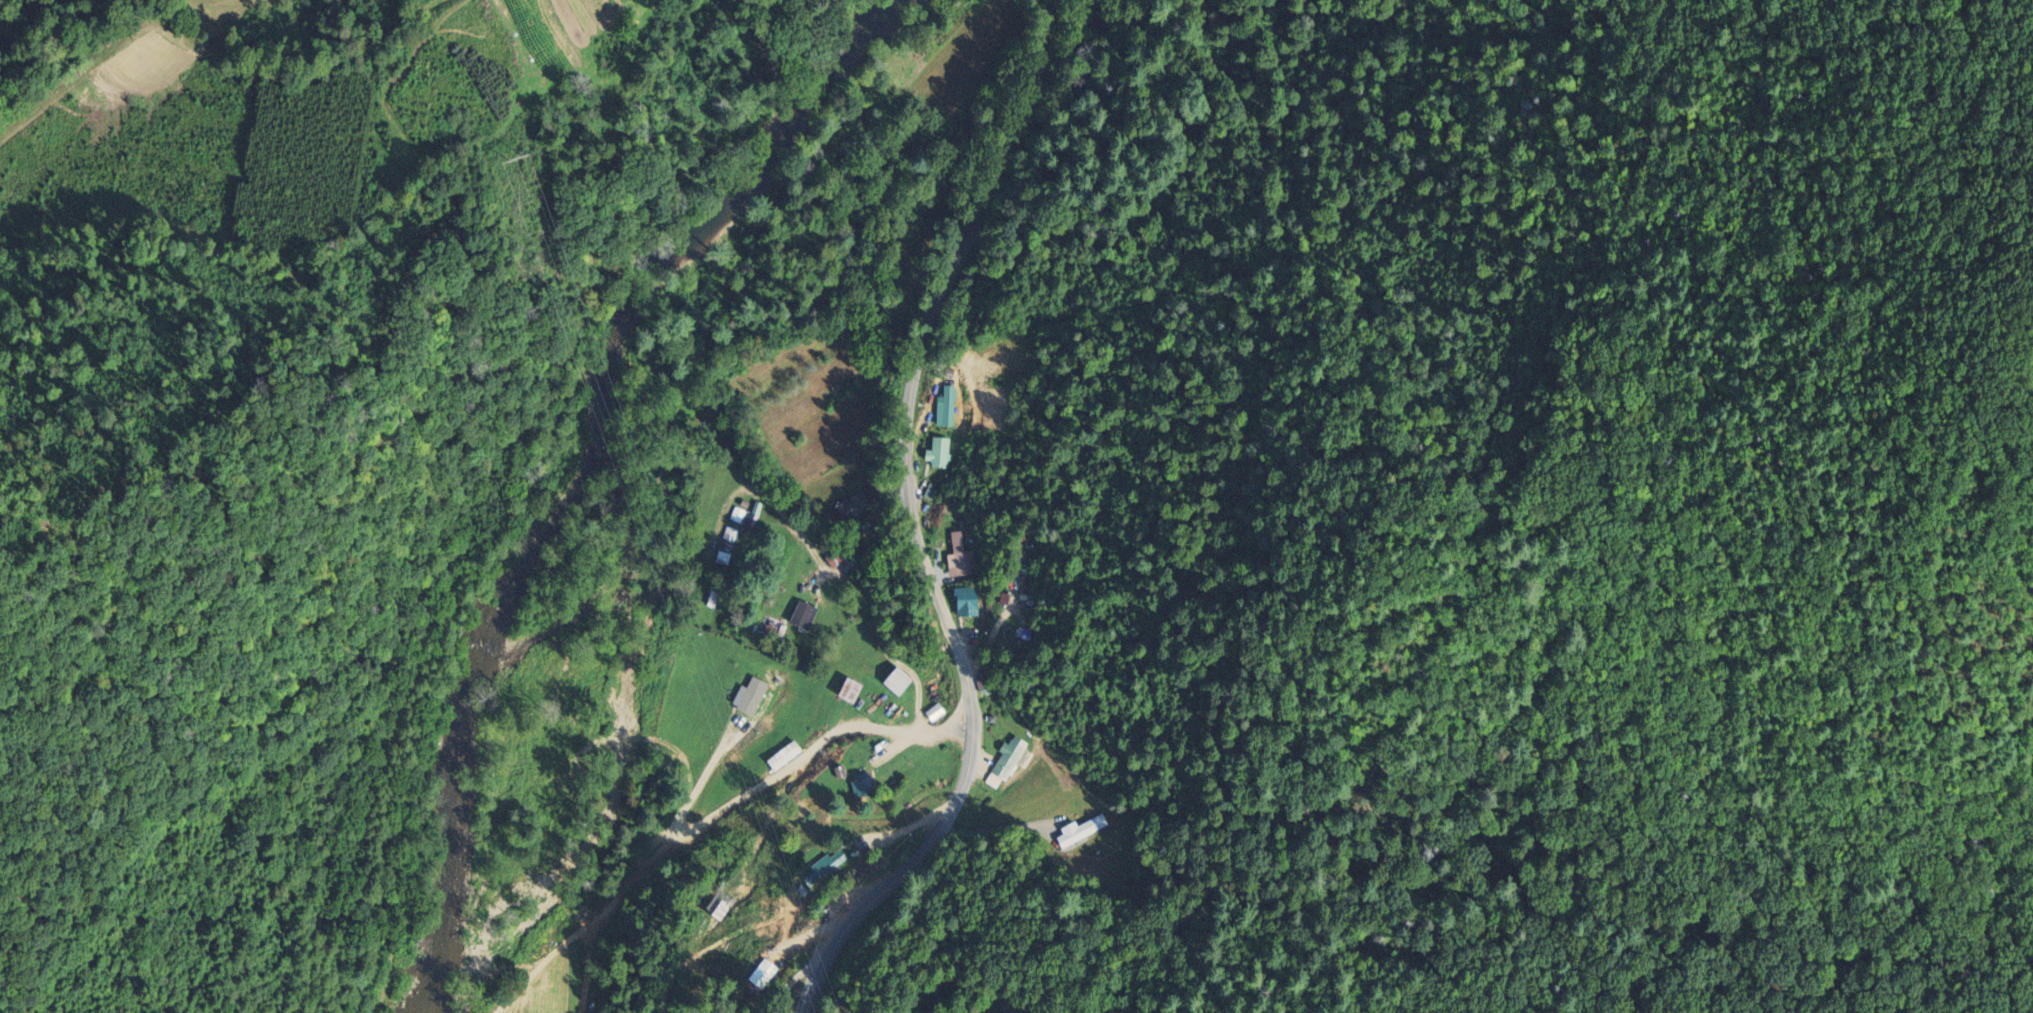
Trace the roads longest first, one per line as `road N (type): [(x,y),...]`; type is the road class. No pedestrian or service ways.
road 1 (residential): [(808,1012),(825,955),(870,898),(935,838),(964,768),(959,674),(906,517),(910,377),(950,269),(1029,122),(1056,0)]

